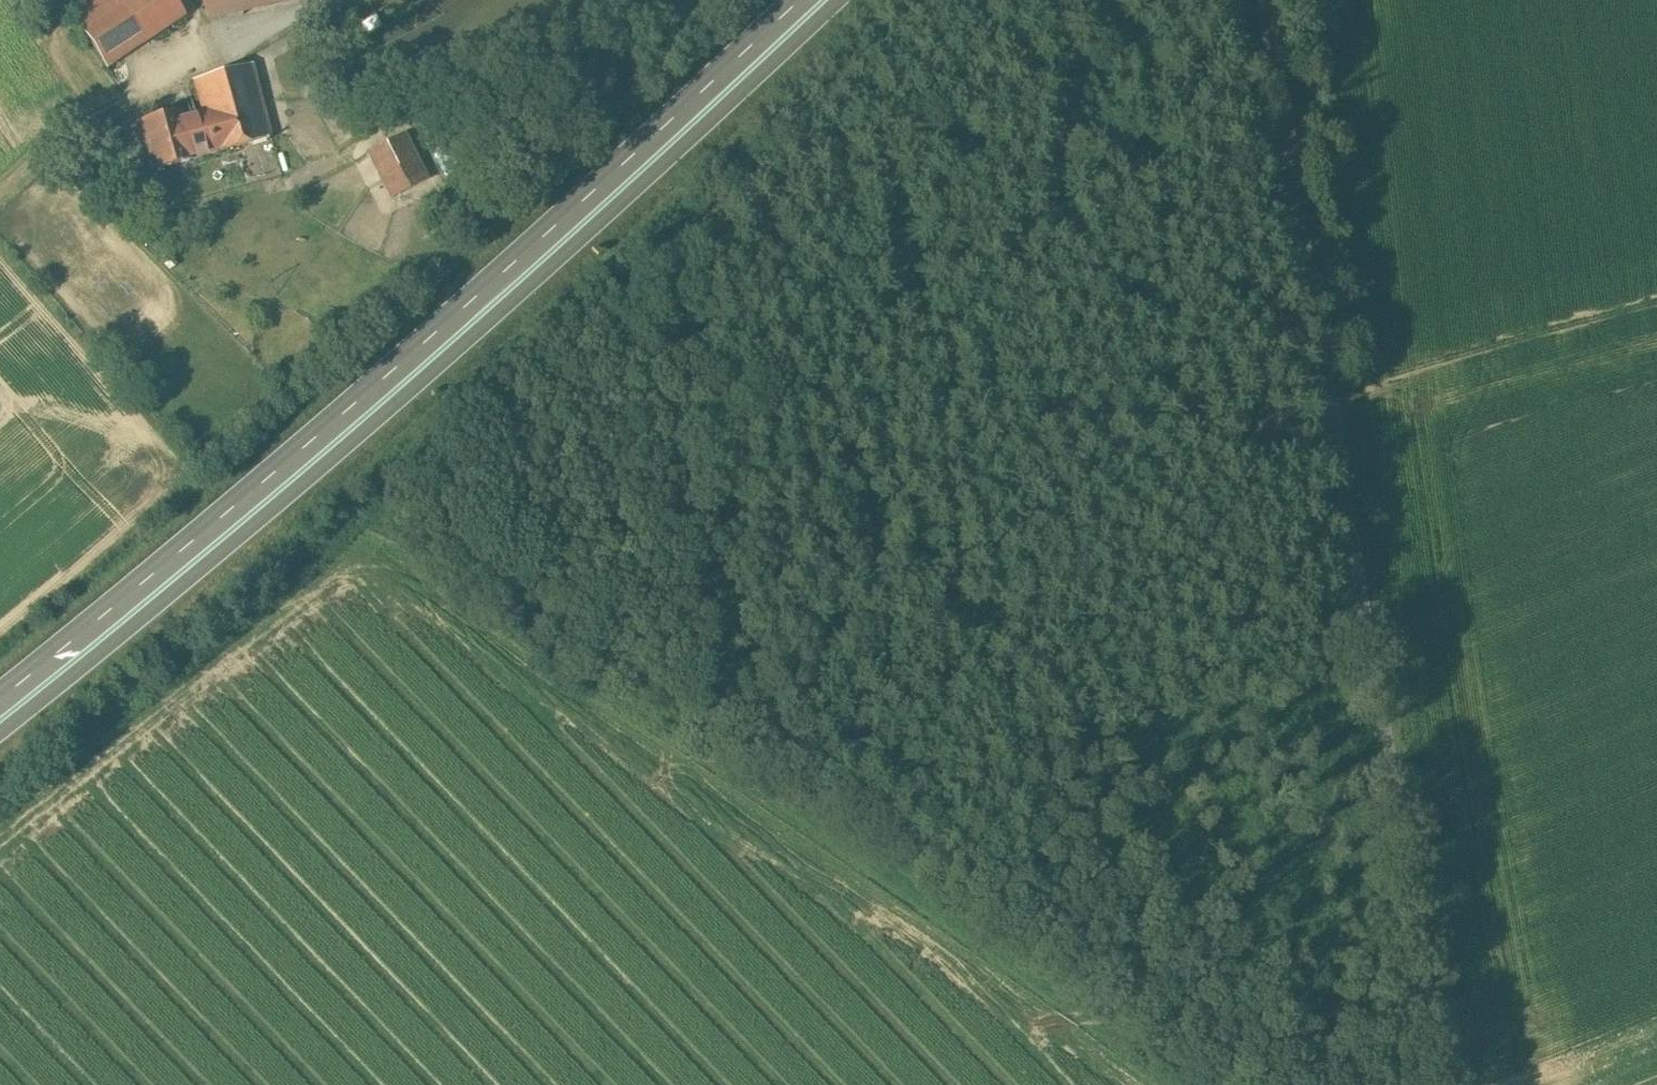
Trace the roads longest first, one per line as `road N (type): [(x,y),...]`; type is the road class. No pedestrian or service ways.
road 1 (trunk): [(0,725),(192,571),(830,0)]
road 2 (unclassified): [(1445,1084),(1258,0)]
road 3 (trunk): [(792,0),(594,188),(0,696)]
road 4 (track): [(1232,1084),(929,870),(697,720)]
road 5 (track): [(0,187),(165,51),(267,25)]

